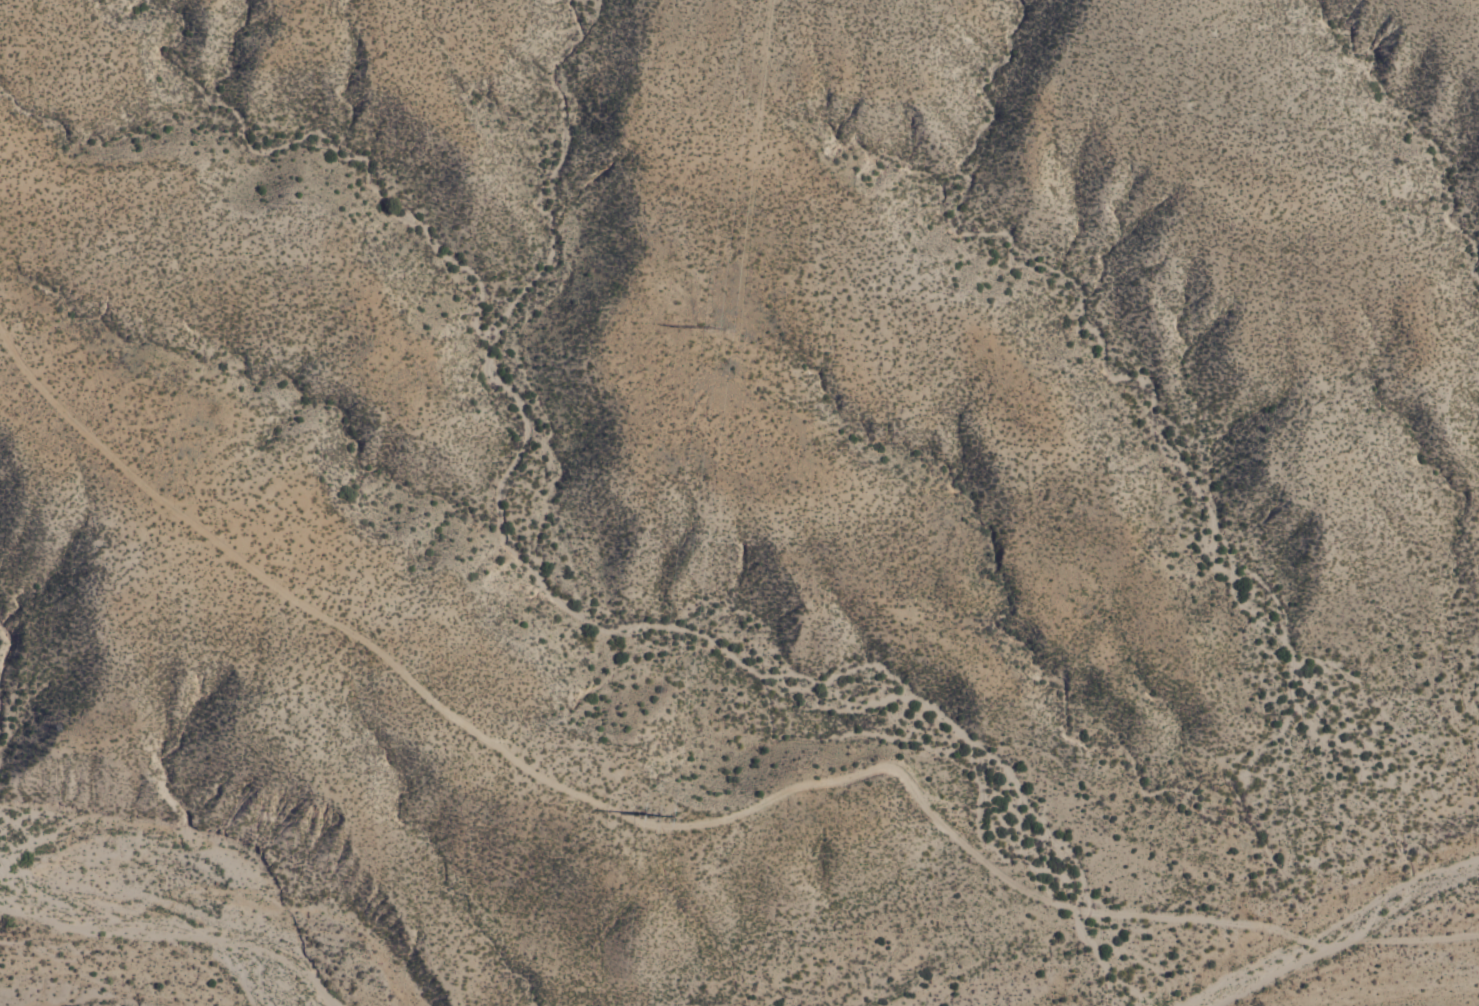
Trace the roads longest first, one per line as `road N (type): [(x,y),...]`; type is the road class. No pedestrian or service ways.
road 1 (track): [(1478,934),(1350,947),(1212,917),(1134,917),(1044,897),(990,875),(942,835),(892,769),(788,779),(740,815),(612,819),(452,721),(106,457),(0,342)]

